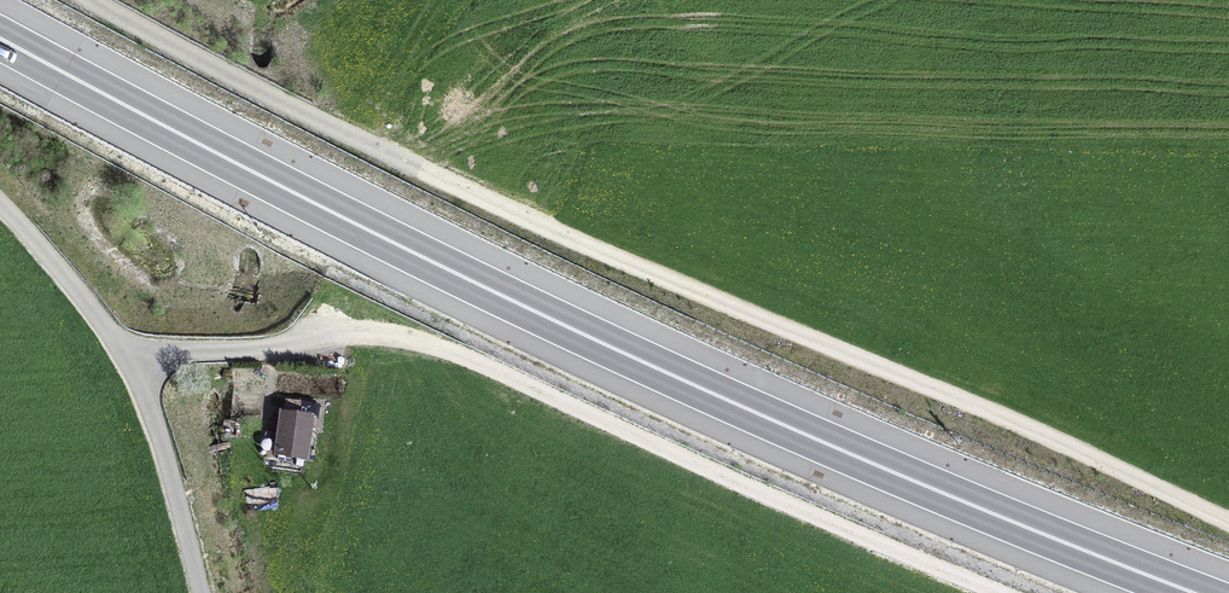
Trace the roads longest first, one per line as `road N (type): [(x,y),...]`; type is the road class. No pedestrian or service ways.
road 1 (trunk): [(0,38),(663,371),(1195,592)]
road 2 (track): [(96,0),(165,42),(708,299),(1083,449),(1228,520)]
road 3 (track): [(1005,592),(443,349),(350,336)]

